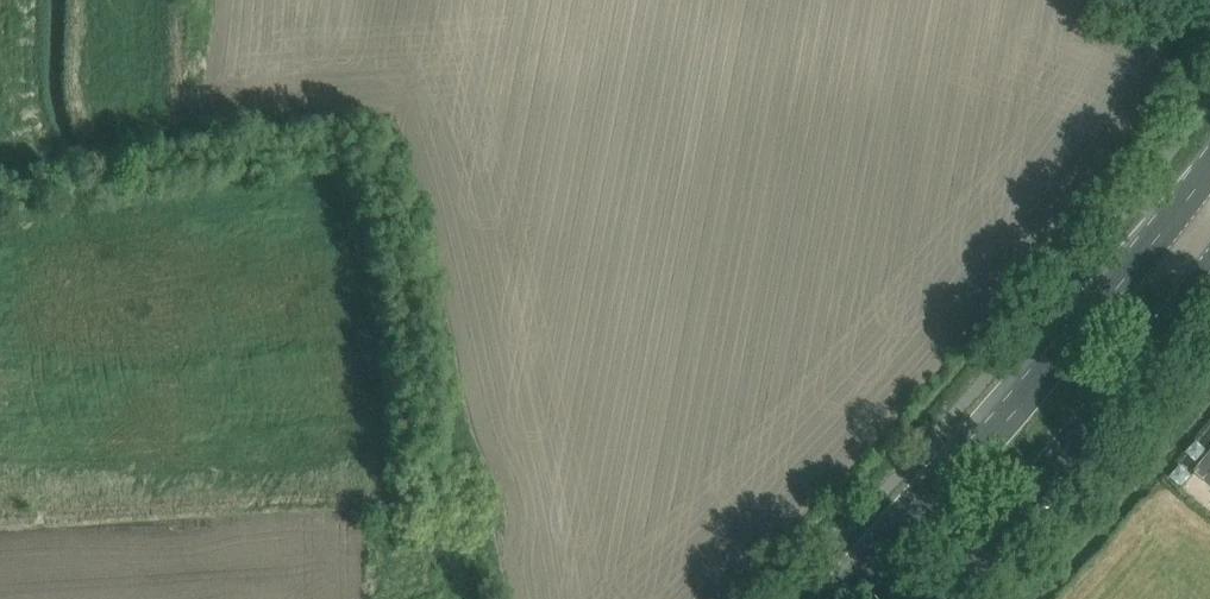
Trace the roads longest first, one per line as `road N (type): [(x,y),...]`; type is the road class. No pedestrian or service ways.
road 1 (primary): [(1170,222),(1028,390),(830,598)]
road 2 (primary): [(929,598),(1209,274)]

